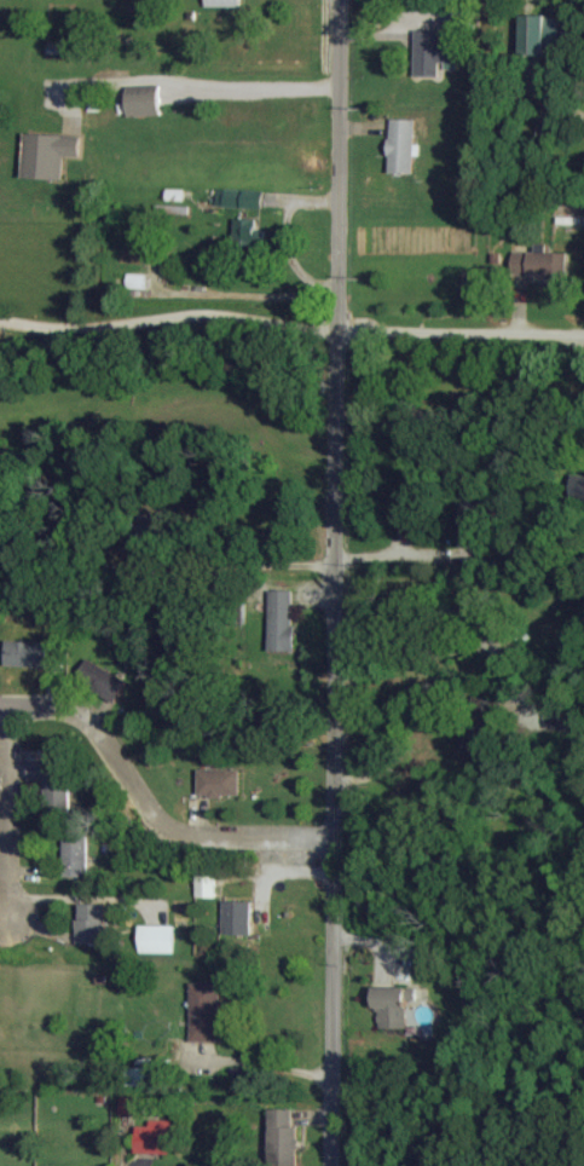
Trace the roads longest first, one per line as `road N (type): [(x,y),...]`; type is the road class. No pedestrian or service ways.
road 1 (residential): [(337,1165),(341,0)]
road 2 (residential): [(339,842),(187,841),(172,832),(137,772),(98,728),(62,712),(0,709)]
road 3 (residential): [(340,331),(583,335)]
road 4 (residential): [(12,709),(10,934)]

